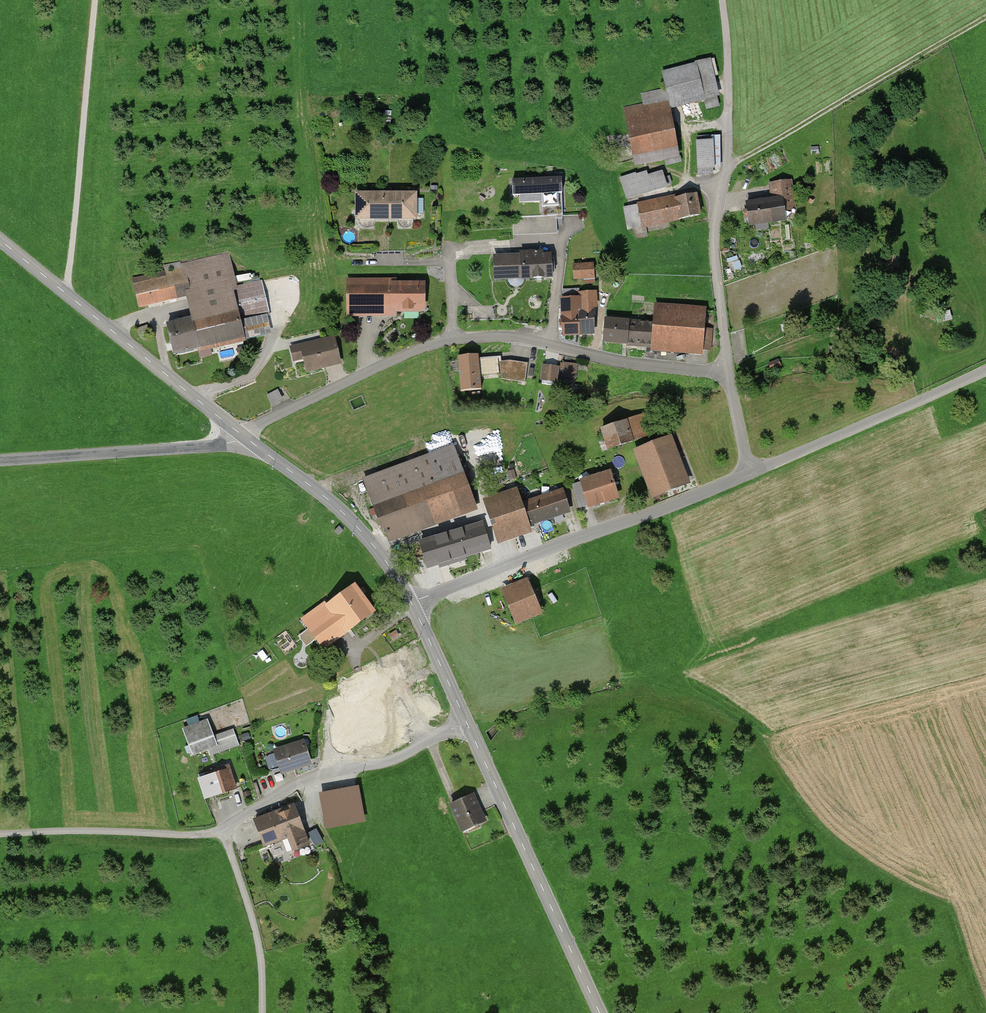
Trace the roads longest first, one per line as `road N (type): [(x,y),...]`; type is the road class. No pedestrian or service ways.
road 1 (unclassified): [(748,473),(412,603)]
road 2 (tertiary): [(466,722),(600,1012)]
road 3 (tertiary): [(0,239),(244,436)]
road 4 (residential): [(546,345),(563,263),(557,242),(447,251),(453,338)]
road 5 (track): [(727,168),(985,15)]
road 6 (track): [(67,294),(95,0)]
road 7 (residential): [(220,830),(297,784),(398,758),(466,722)]
road 8 (unclassified): [(985,370),(748,473)]
road 9 (unclassified): [(244,436),(218,446),(0,462)]
road 10 (residential): [(728,364),(715,262),(728,122)]
road 11 (tertiary): [(244,436),(355,525),(412,603)]
road 12 (residential): [(453,338),(405,353),(244,436)]
road 13 (track): [(0,834),(220,830)]
road 14 (track): [(262,1012),(257,935),(220,830)]
road 15 (residential): [(728,364),(678,370),(546,345)]
road 16 (tertiary): [(412,603),(466,722)]
road 17 (track): [(722,0),(728,122)]

